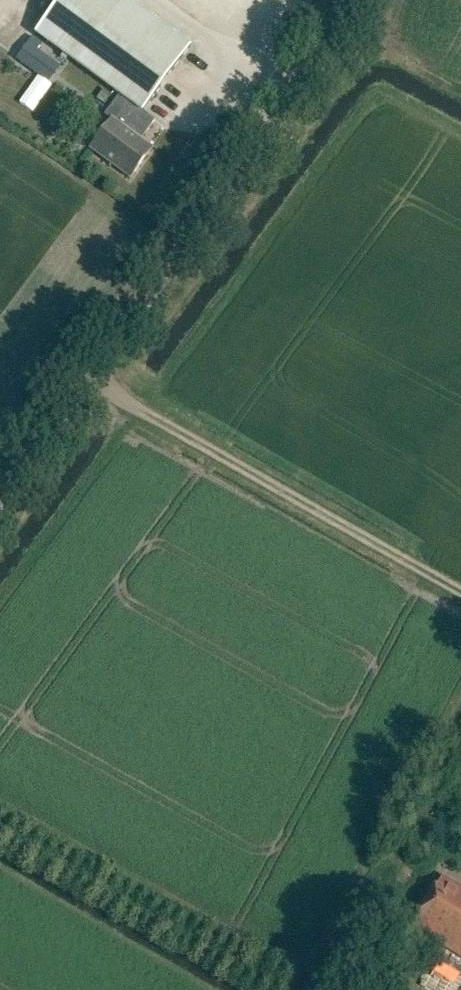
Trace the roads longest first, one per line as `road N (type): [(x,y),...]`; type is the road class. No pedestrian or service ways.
road 1 (unclassified): [(0,502),(315,79),(356,0)]
road 2 (track): [(90,381),(460,590)]
road 3 (track): [(0,826),(287,989)]

